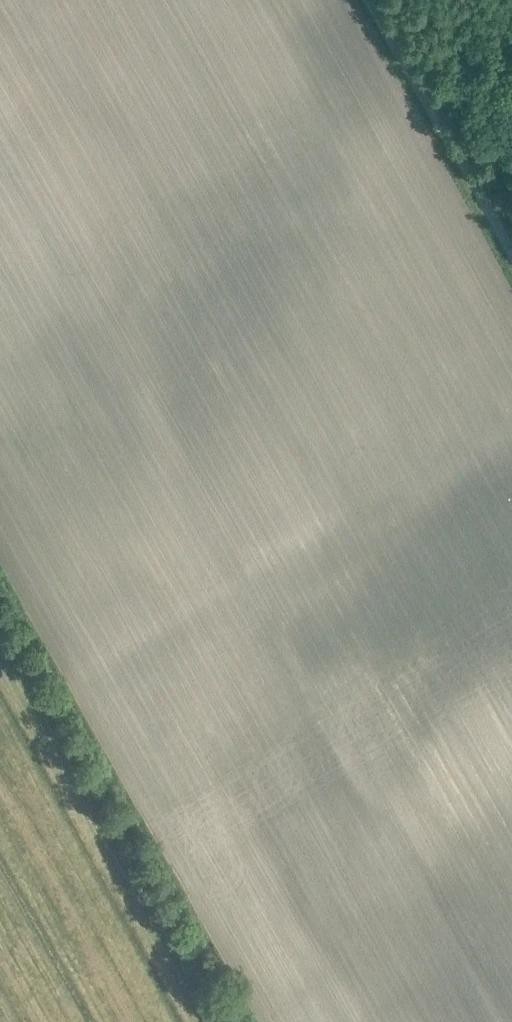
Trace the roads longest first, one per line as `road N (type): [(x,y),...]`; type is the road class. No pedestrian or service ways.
road 1 (track): [(367,0),(511,251)]

